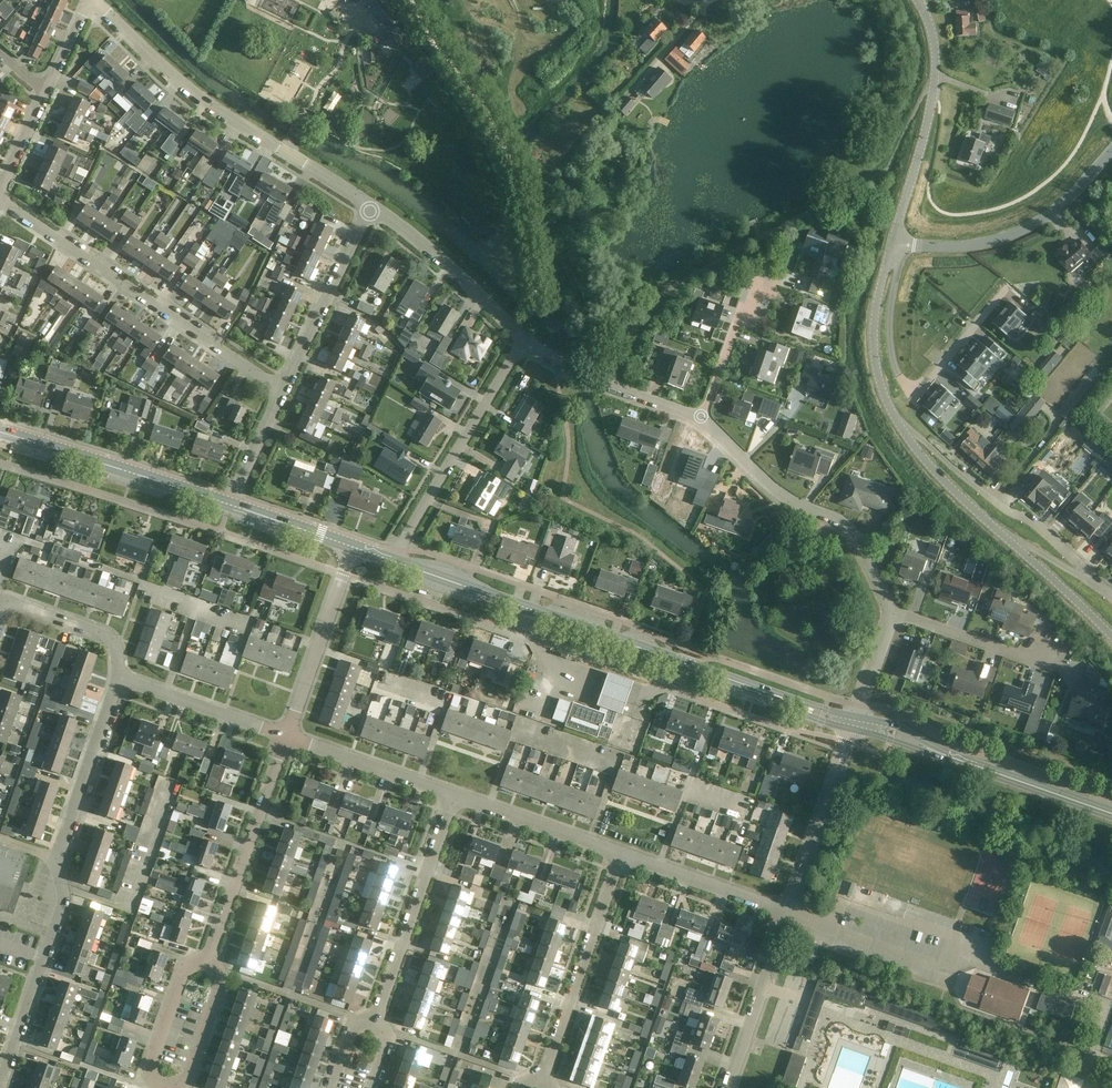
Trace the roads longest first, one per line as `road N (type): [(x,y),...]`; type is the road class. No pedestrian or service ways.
road 1 (residential): [(0,1083),(62,907),(56,860),(118,677)]
road 2 (tertiary): [(783,698),(391,561)]
road 3 (residential): [(370,209),(197,98),(88,0)]
road 4 (residential): [(282,392),(0,197)]
road 5 (residential): [(1007,286),(914,393),(891,352),(898,267),(891,244)]
road 6 (residential): [(890,615),(840,523),(791,505),(701,420)]
road 7 (residential): [(895,422),(1028,521),(1100,587)]
road 8 (residential): [(391,561),(522,340)]
road 9 (unclassified): [(891,244),(952,247),(1010,238),(1073,196),(1111,155)]
road 10 (unclassified): [(891,244),(934,73),(917,0)]
road 11 (tertiary): [(231,505),(0,433)]
road 12 (residential): [(208,961),(285,736)]
road 13 (residential): [(542,1078),(621,854)]
road 14 (residential): [(376,1017),(453,795)]
road 15 (residential): [(282,392),(370,209)]
road 16 (residential): [(522,340),(437,256),(370,209)]
road 17 (residential): [(285,736),(353,547)]
road 18 (residential): [(701,420),(599,385),(522,340)]
road 19 (unclassified): [(895,422),(879,395),(870,343),(891,244)]
road 20 (residential): [(728,1087),(786,912)]
road 21 (residential): [(786,912),(848,742)]
road 22 (tertiary): [(1111,813),(941,754)]
road 23 (residential): [(621,854),(453,795)]
road 24 (residential): [(453,795),(285,736)]
road 25 (residential): [(285,736),(118,677)]
road 26 (residential): [(786,912),(621,854)]
road 27 (unclassified): [(1008,539),(938,477),(895,422)]
road 28 (residential): [(0,625),(13,608),(106,634),(118,677)]
road 29 (residential): [(1046,660),(890,615)]
road 30 (residential): [(208,961),(180,976),(149,1065),(157,1087)]
road 31 (residential): [(701,420),(739,317),(764,291)]
road 32 (unclassified): [(1111,638),(1008,539)]
road 33 (residential): [(176,1087),(187,1079),(220,986),(208,961)]
road 34 (track): [(709,0),(692,8),(612,98)]
road 35 (tertiary): [(353,547),(231,505)]
road 36 (residential): [(231,505),(282,392)]

